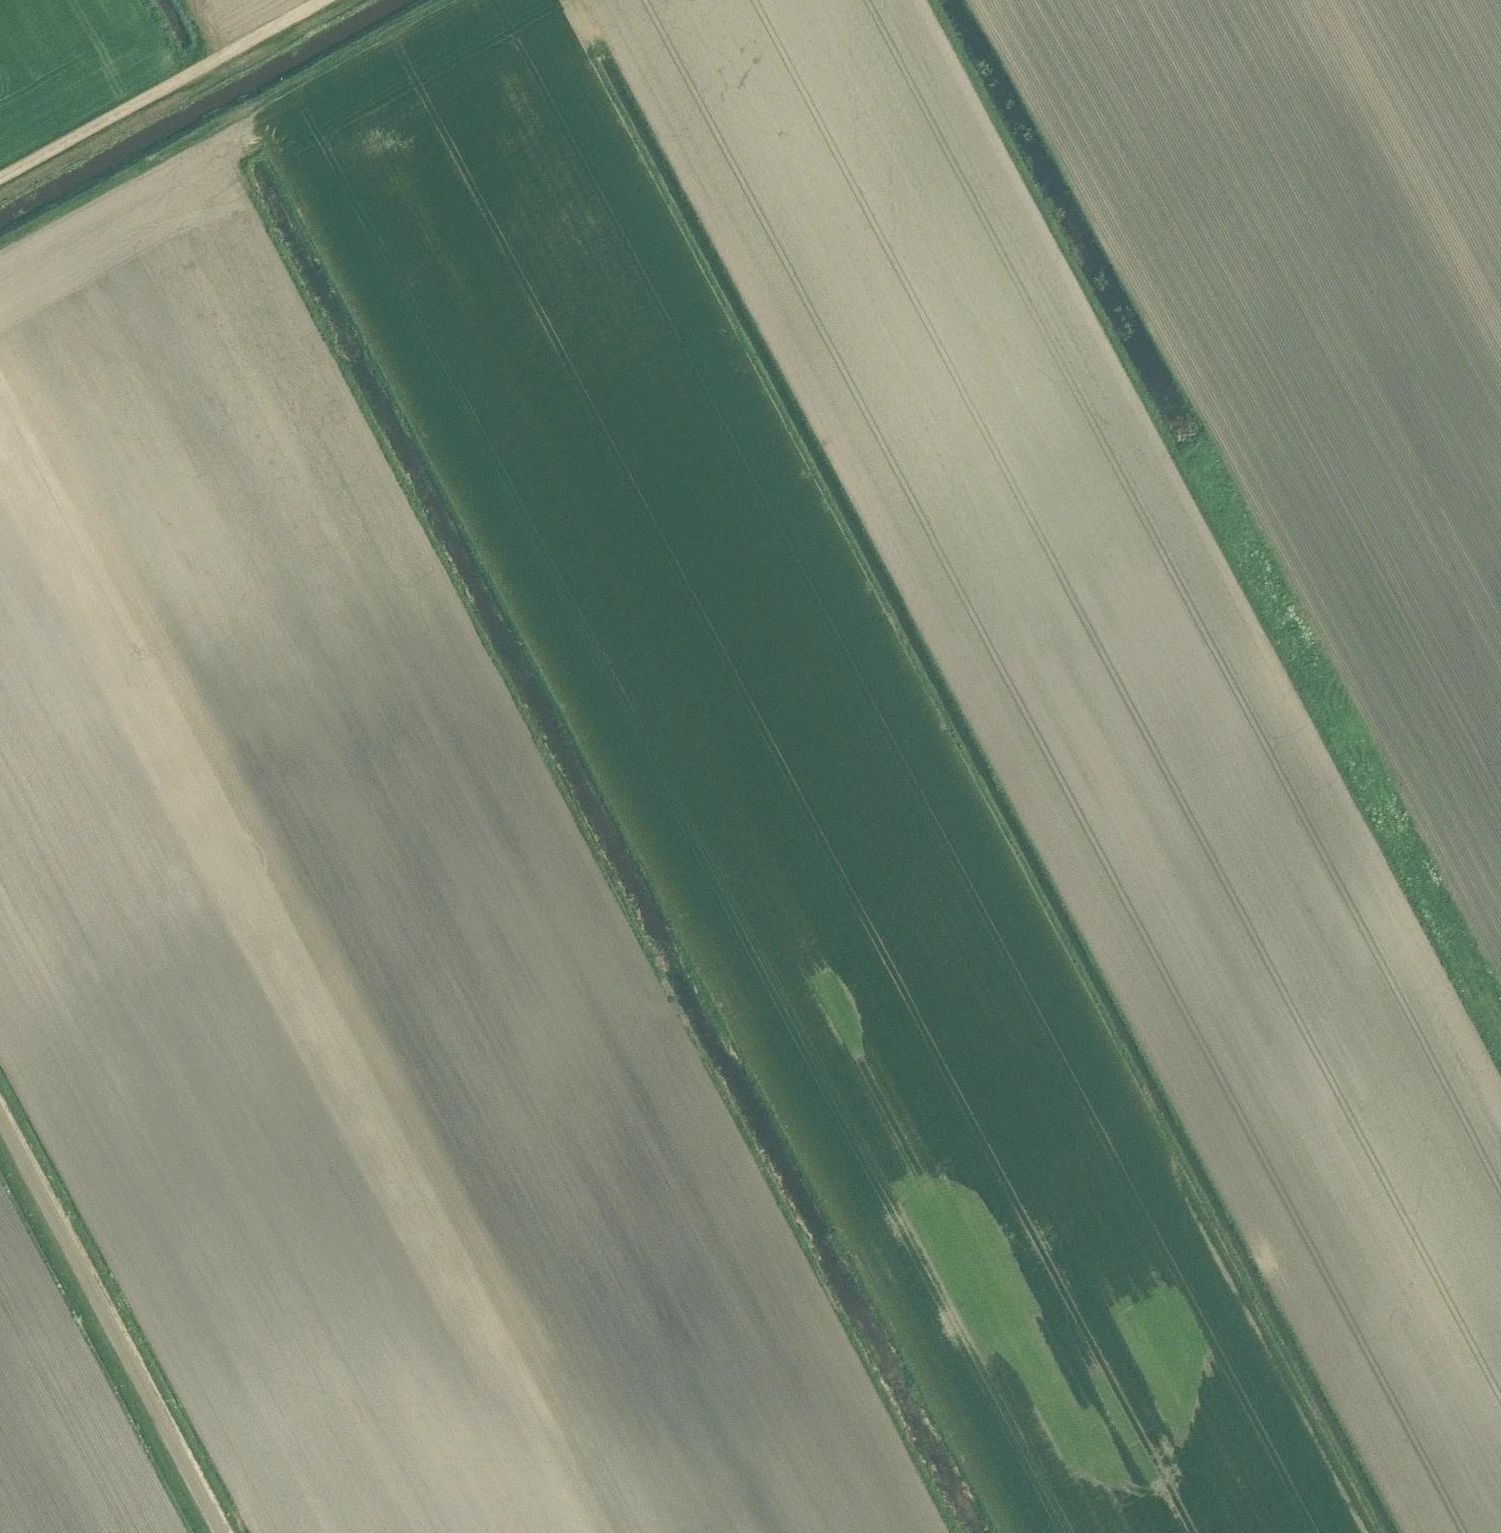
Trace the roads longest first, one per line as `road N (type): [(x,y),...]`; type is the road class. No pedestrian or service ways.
road 1 (unclassified): [(223,1532),(0,1113)]

